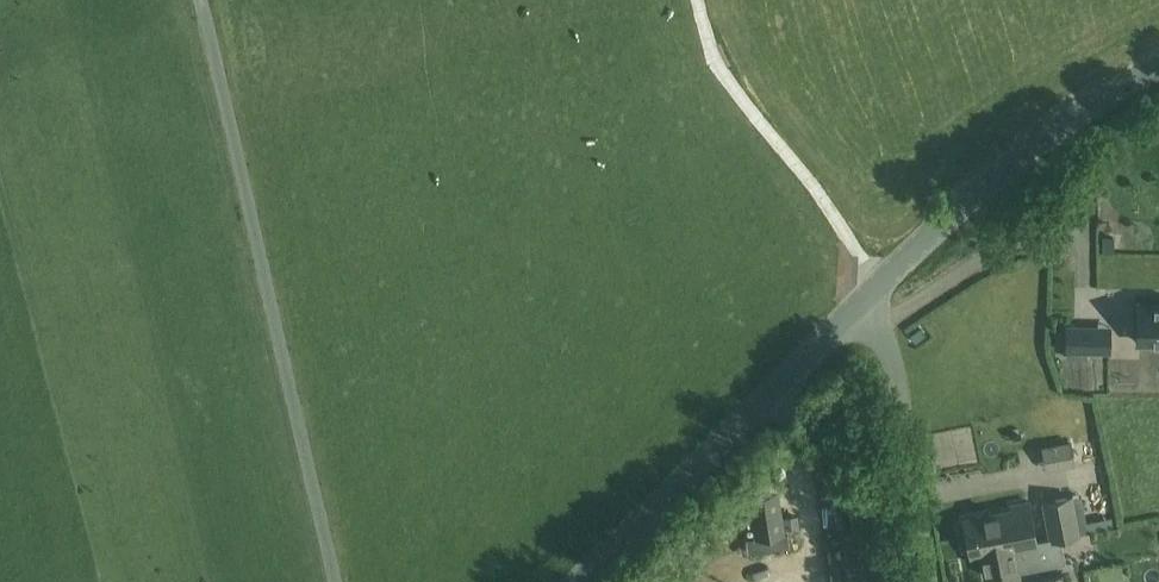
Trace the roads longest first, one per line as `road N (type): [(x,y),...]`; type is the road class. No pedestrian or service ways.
road 1 (tertiary): [(576,581),(866,297)]
road 2 (tertiary): [(866,297),(1004,166),(1158,66)]
road 3 (unclassified): [(932,581),(894,361),(866,297)]

